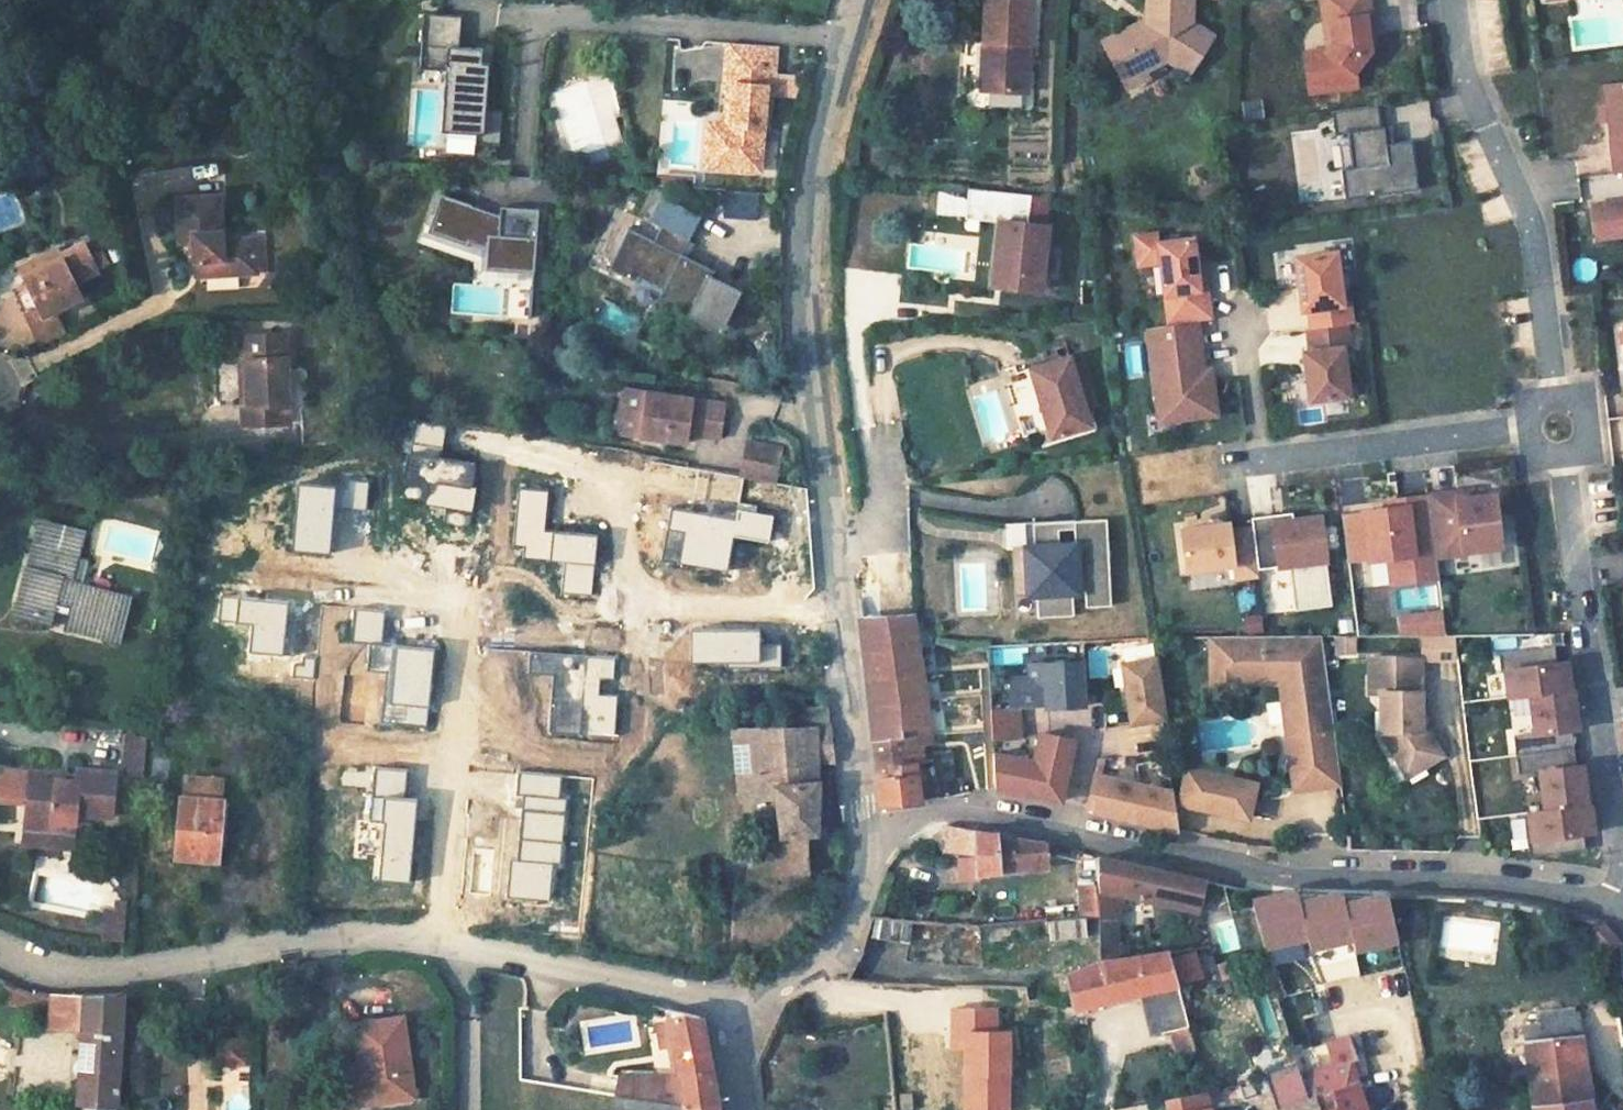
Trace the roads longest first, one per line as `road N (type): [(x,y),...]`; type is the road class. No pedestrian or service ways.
road 1 (residential): [(866,836),(810,281),(818,147),(855,0)]
road 2 (residential): [(866,836),(935,811),(985,811),(1219,864),(1474,872),(1618,907)]
road 3 (residential): [(0,953),(68,973),(125,974),(303,939),(366,936),(706,997),(741,1015)]
road 4 (unknown): [(475,440),(617,479),(629,584),(659,606),(845,609)]
road 5 (residential): [(1558,428),(1535,213),(1468,85),(1457,0)]
road 6 (unknown): [(423,593),(460,605),(440,946)]
road 7 (residential): [(1558,428),(1225,466)]
road 8 (residential): [(741,1015),(829,950),(864,890),(866,836)]
road 9 (residential): [(1622,855),(1590,649)]
road 10 (residential): [(1581,594),(1558,428)]

